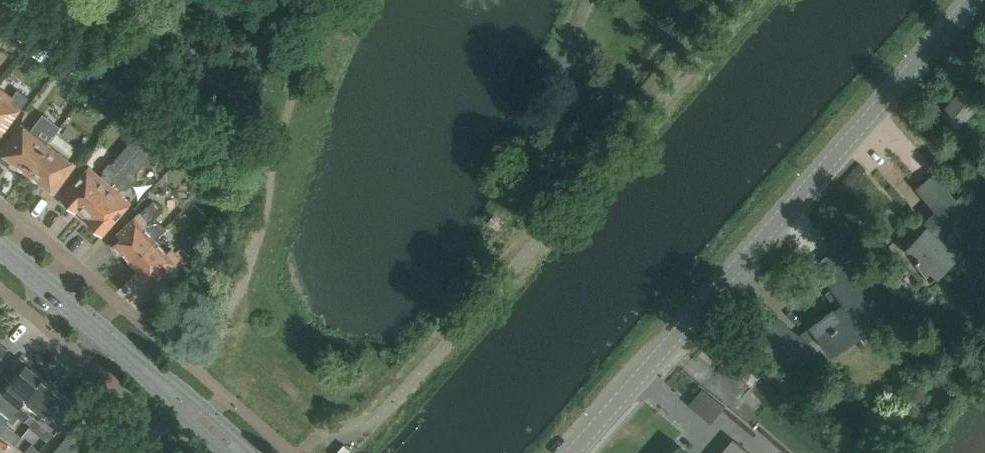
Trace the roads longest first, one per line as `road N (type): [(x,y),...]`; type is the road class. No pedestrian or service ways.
road 1 (tertiary): [(574,452),(971,0)]
road 2 (tertiary): [(243,452),(0,248)]

